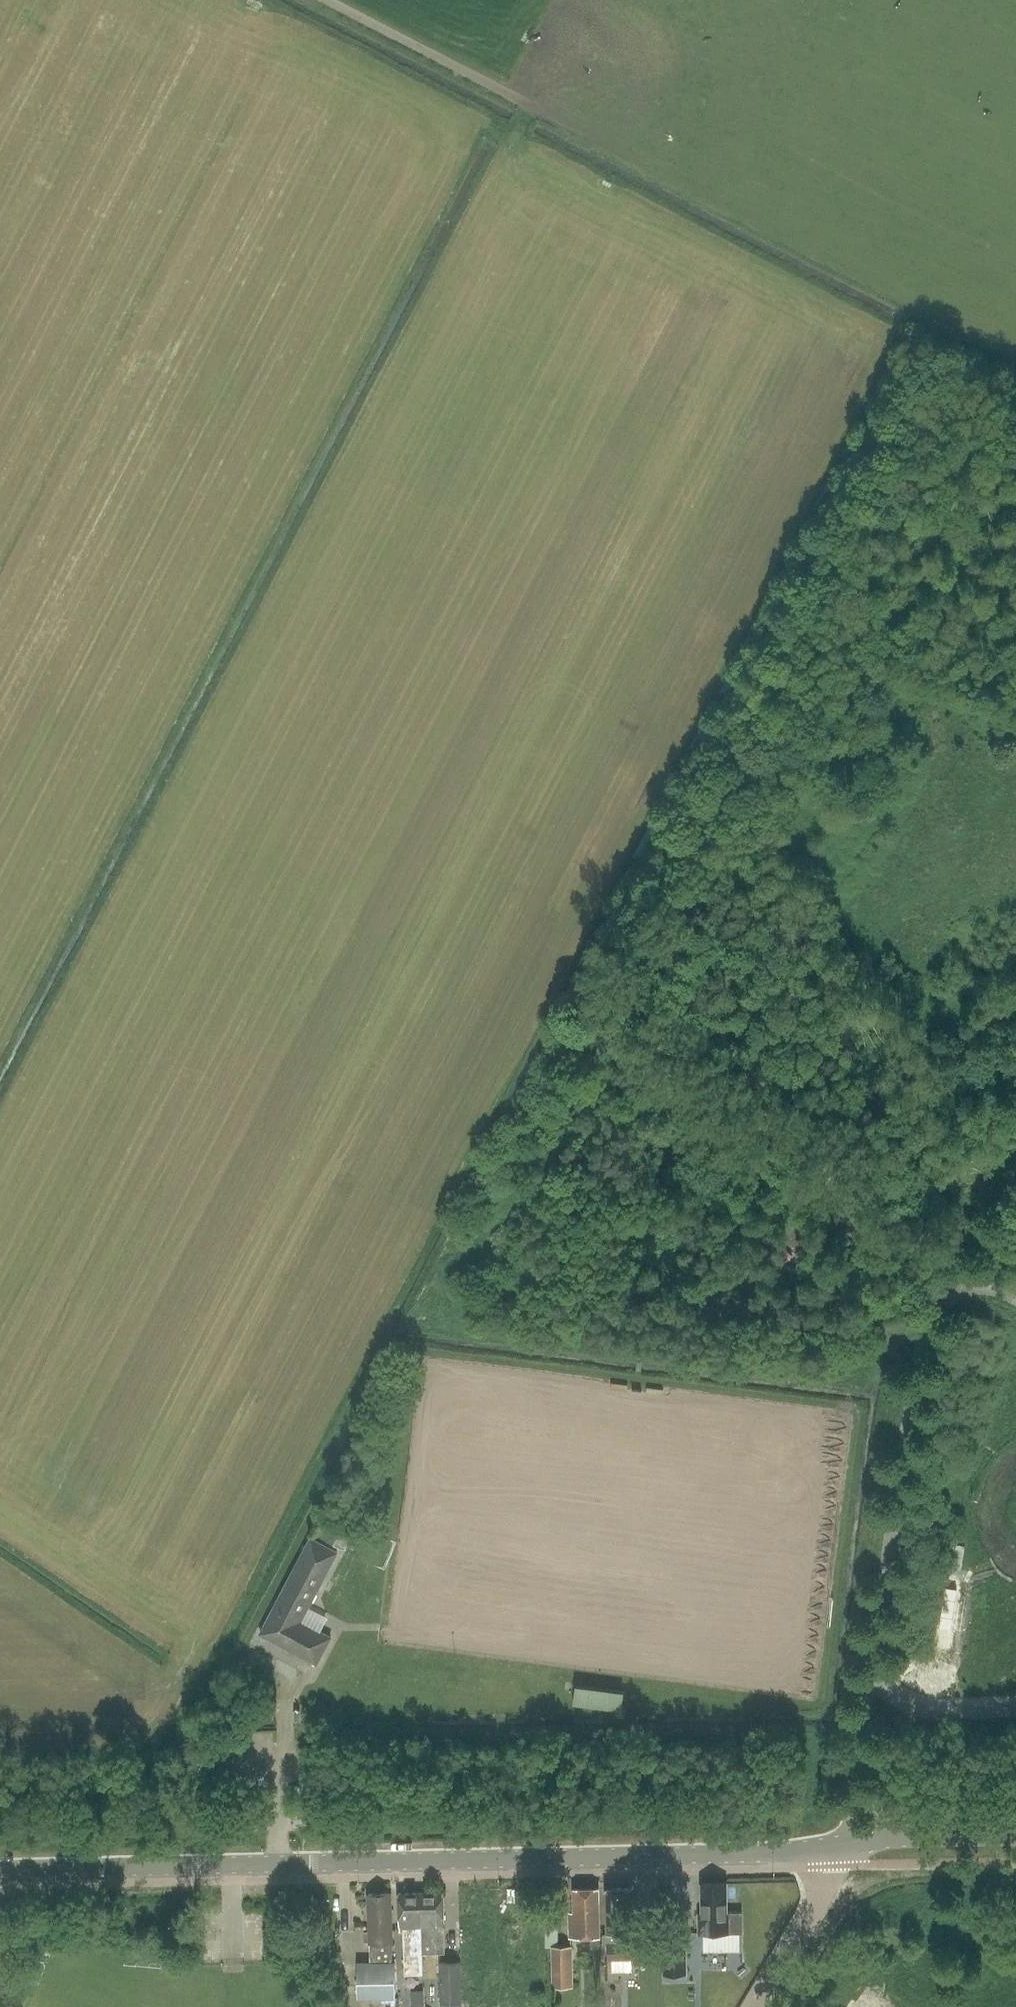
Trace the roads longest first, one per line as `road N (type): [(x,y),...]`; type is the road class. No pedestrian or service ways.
road 1 (unclassified): [(0,1870),(831,1851)]
road 2 (unclassified): [(831,1851),(913,1834),(1015,1832)]
road 3 (unclassified): [(761,2006),(823,1893),(831,1851)]

